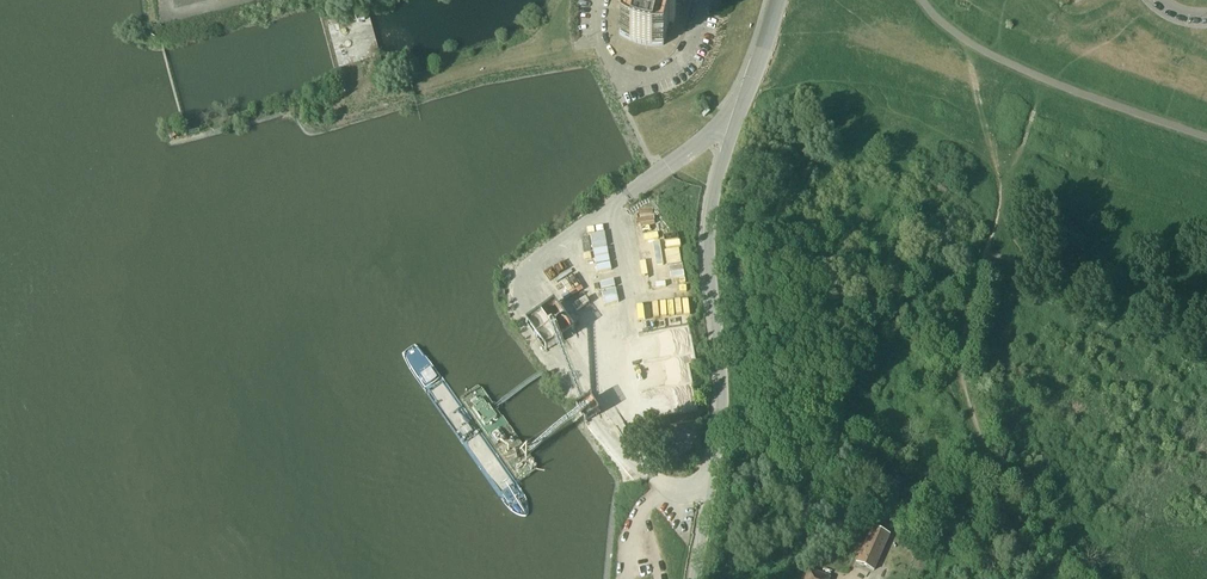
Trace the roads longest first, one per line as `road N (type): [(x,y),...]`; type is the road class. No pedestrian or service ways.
road 1 (unclassified): [(694,578),(720,398),(708,209),(777,0)]

